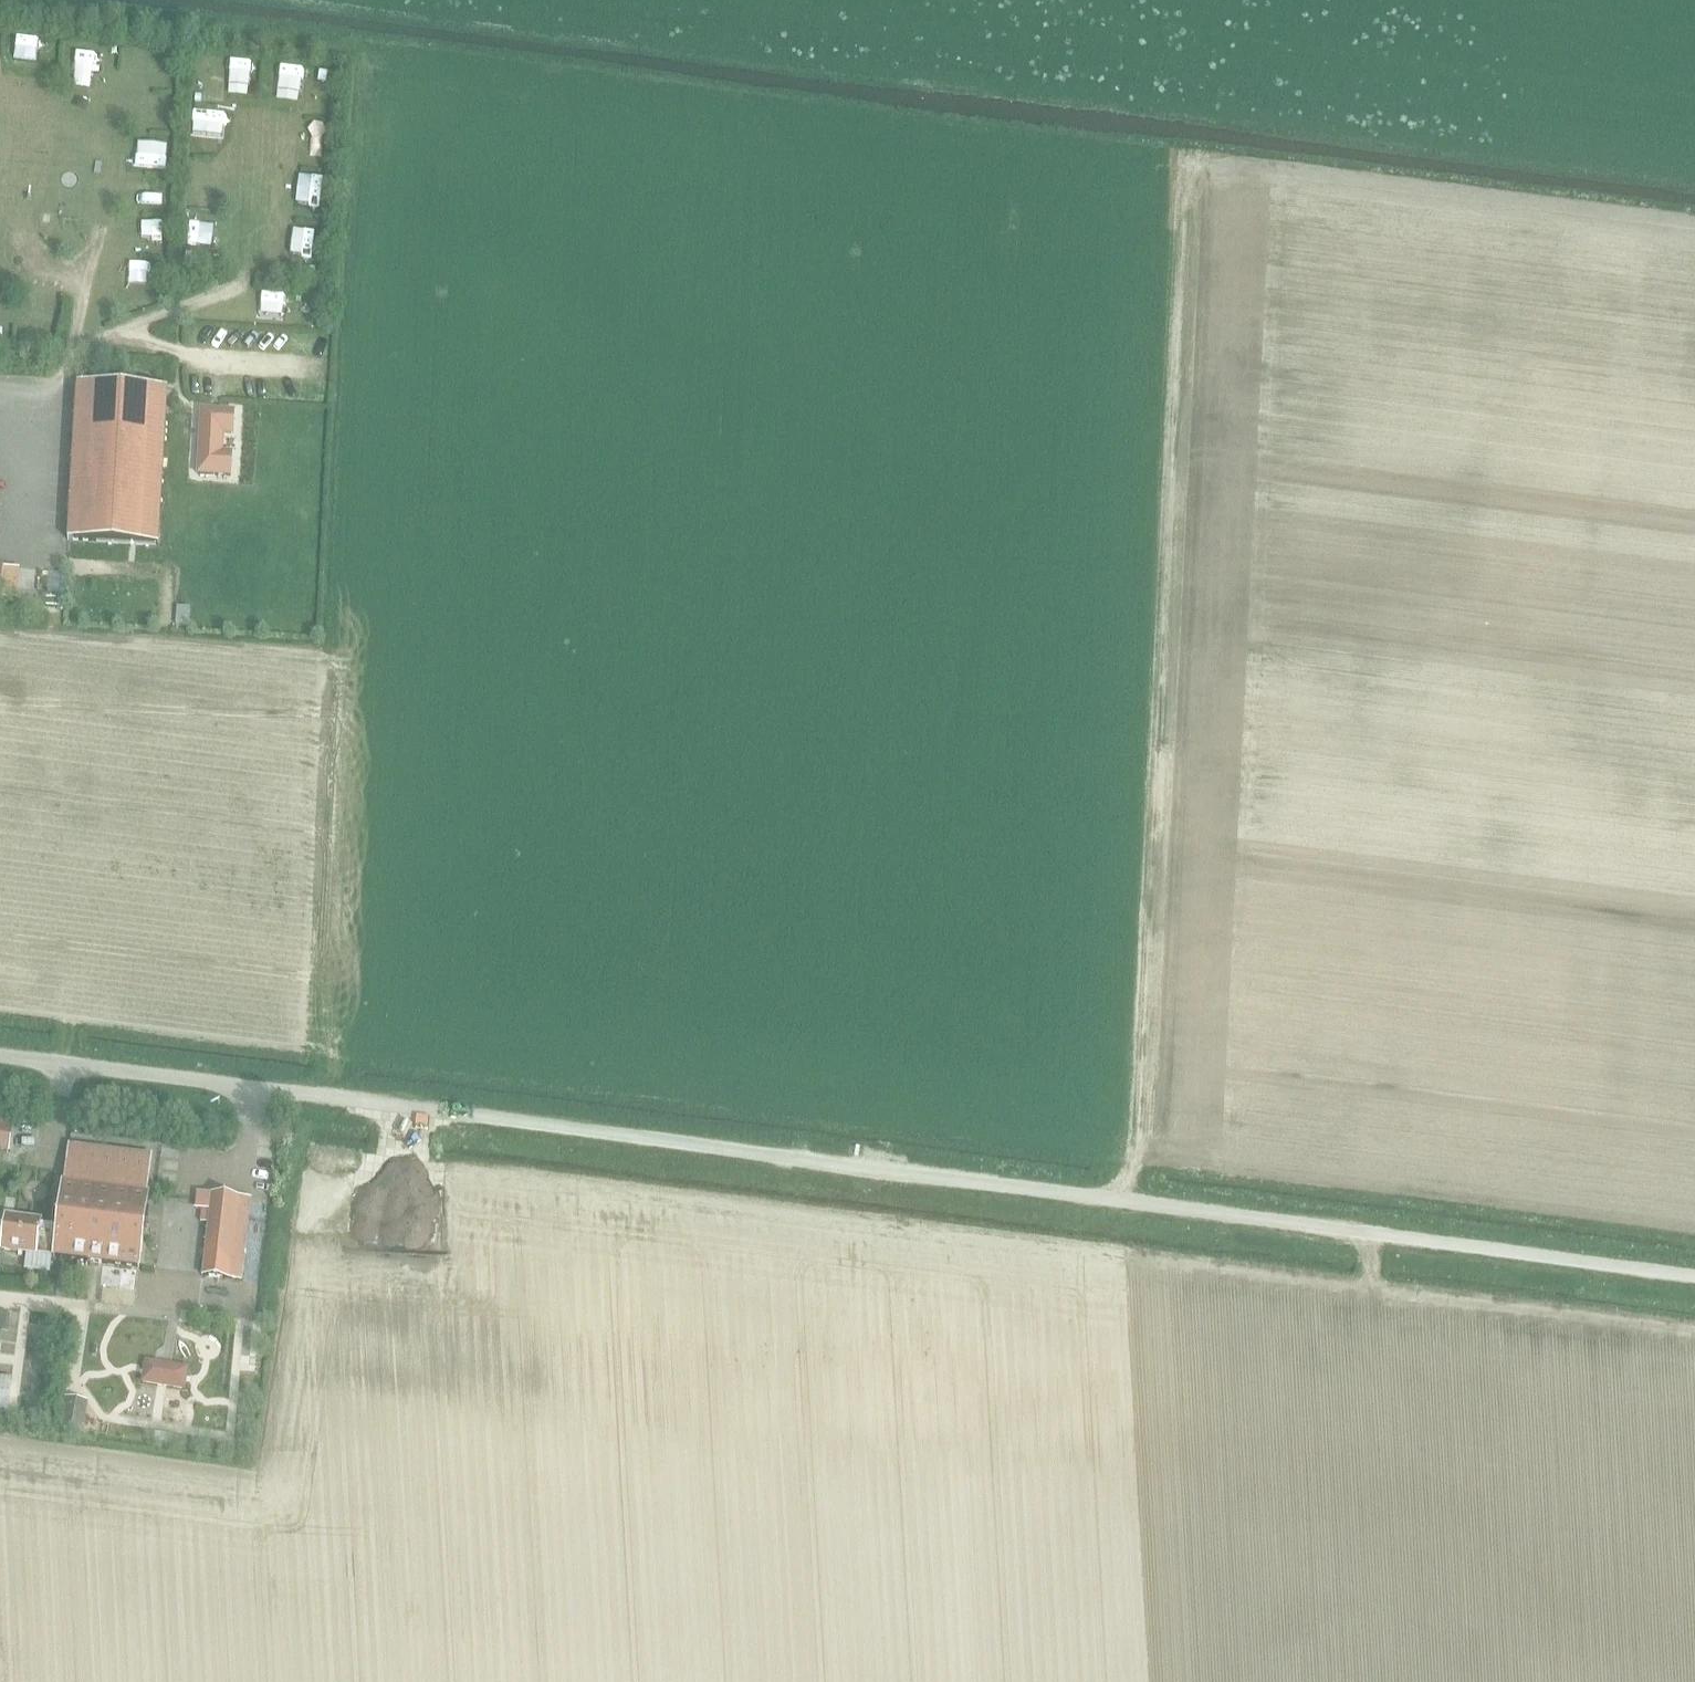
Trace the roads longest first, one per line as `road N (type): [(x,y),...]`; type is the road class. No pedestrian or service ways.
road 1 (unclassified): [(1694,1275),(0,1059)]
road 2 (track): [(26,392),(121,332),(249,283)]
road 3 (track): [(121,332),(190,357),(321,368)]

